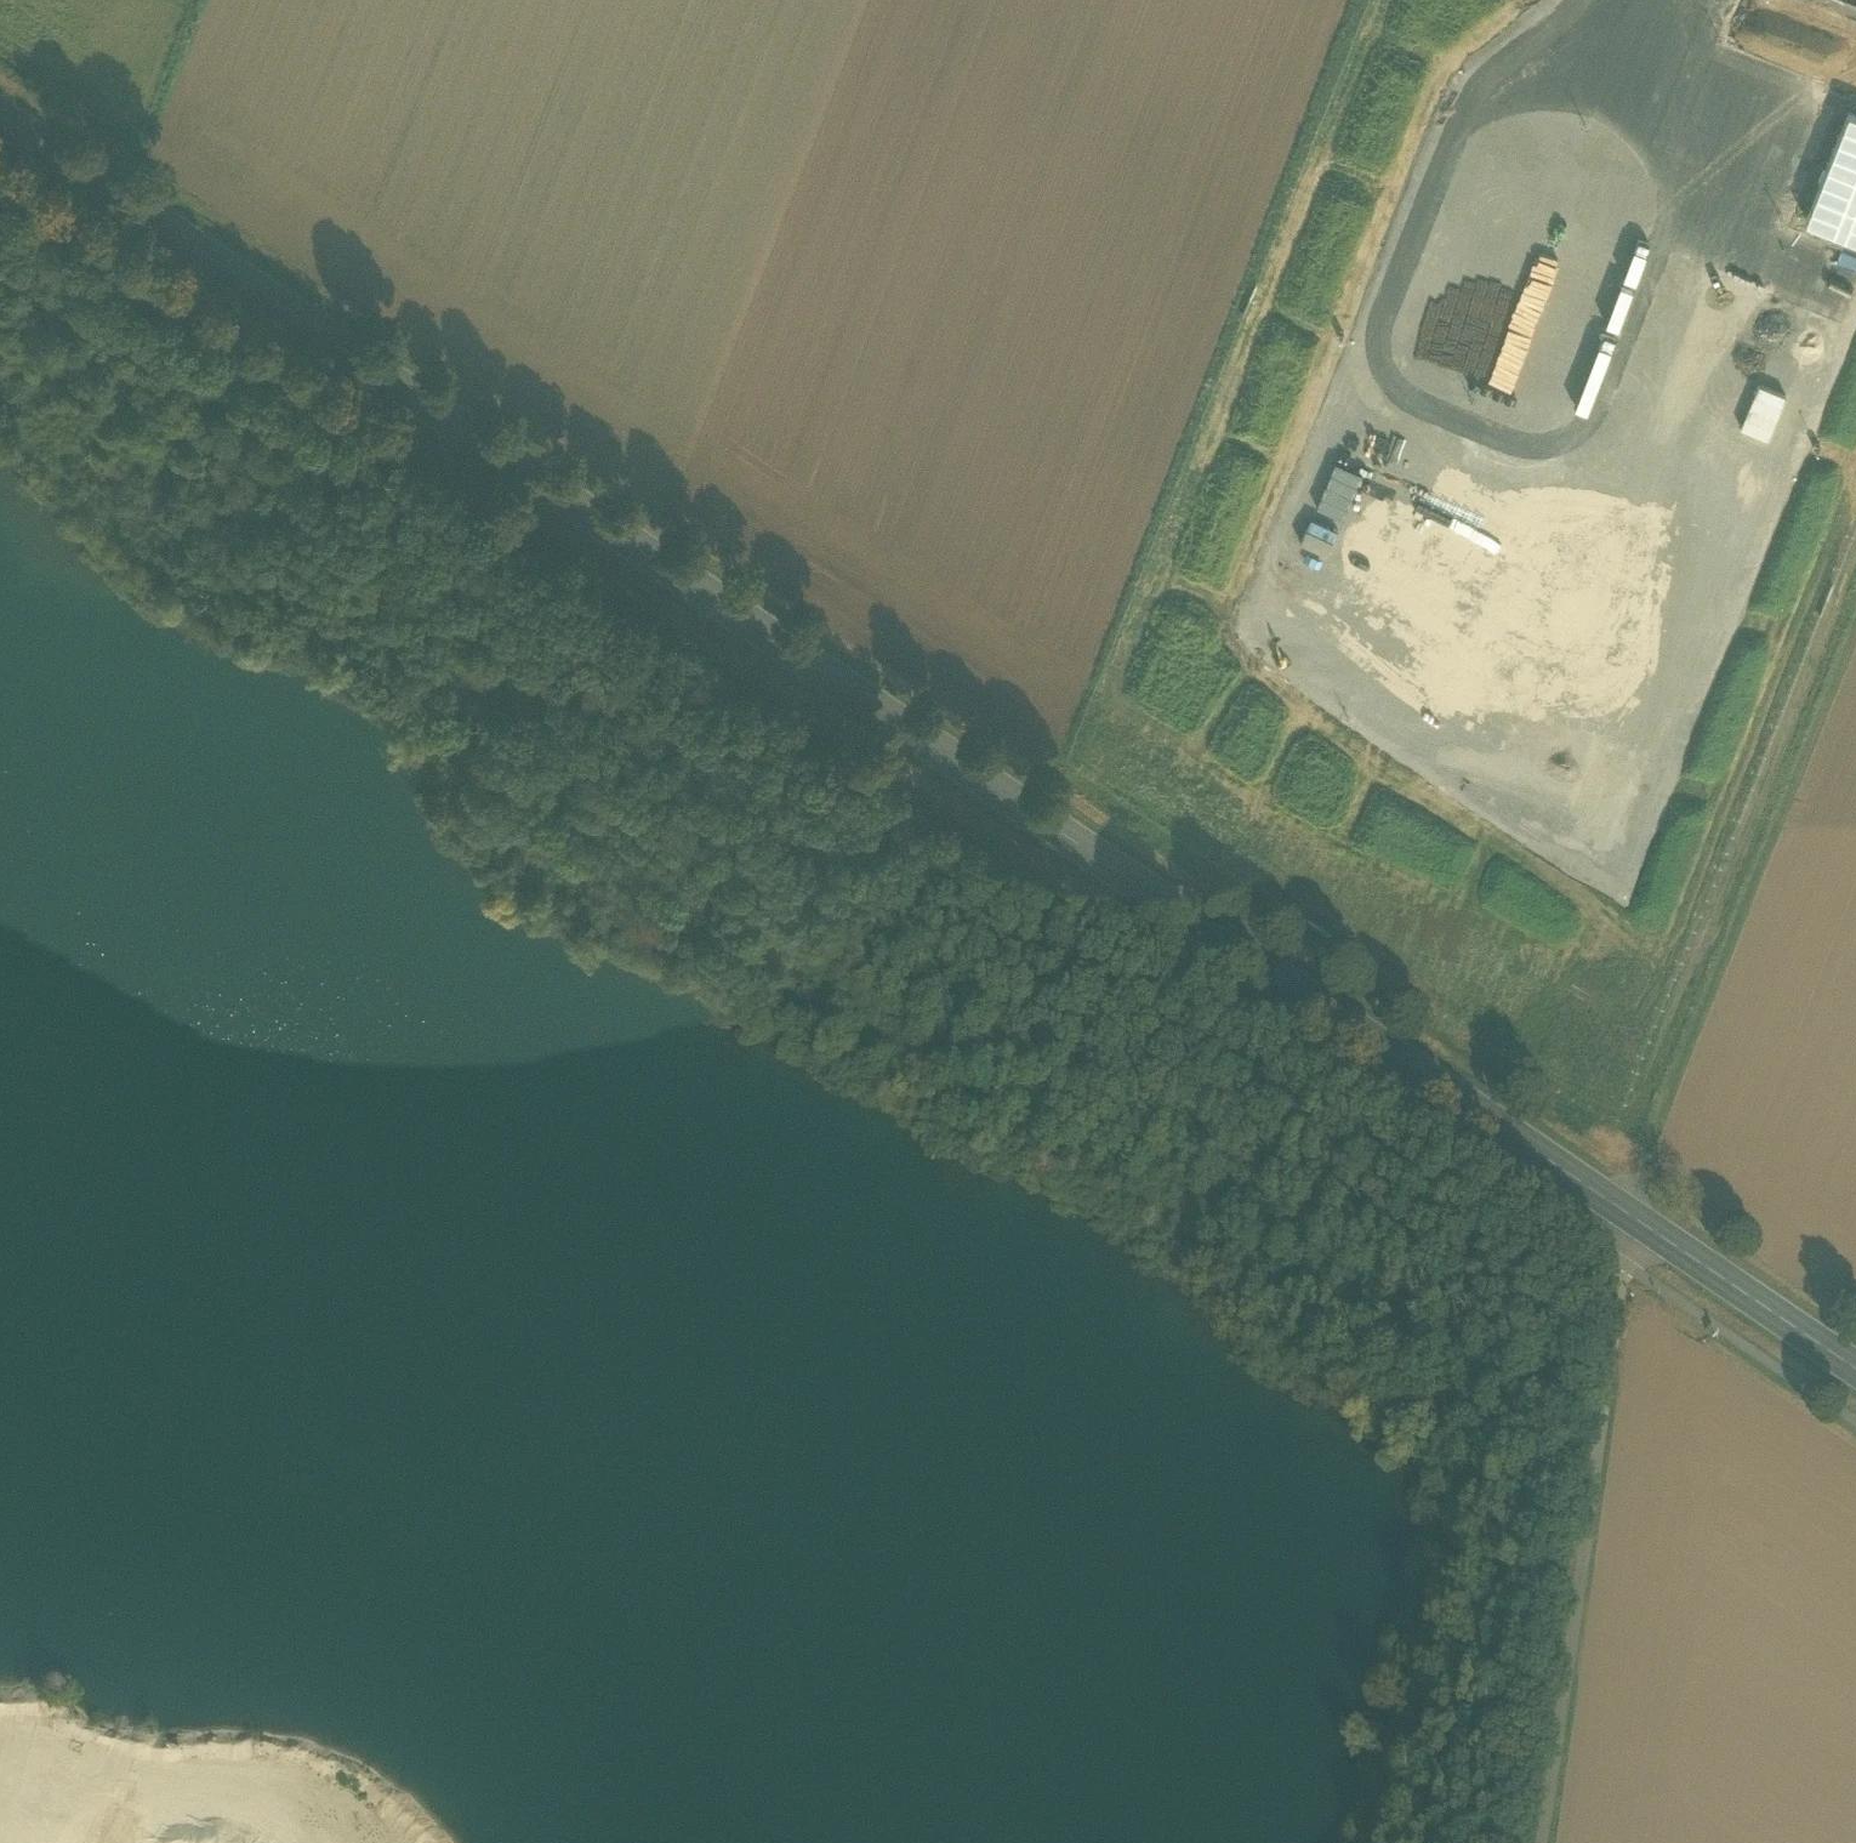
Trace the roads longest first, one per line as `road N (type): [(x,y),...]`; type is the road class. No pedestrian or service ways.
road 1 (primary): [(0,113),(1628,1212)]
road 2 (unclassified): [(1532,1842),(1628,1212)]
road 3 (primary): [(1628,1212),(1855,1368)]

